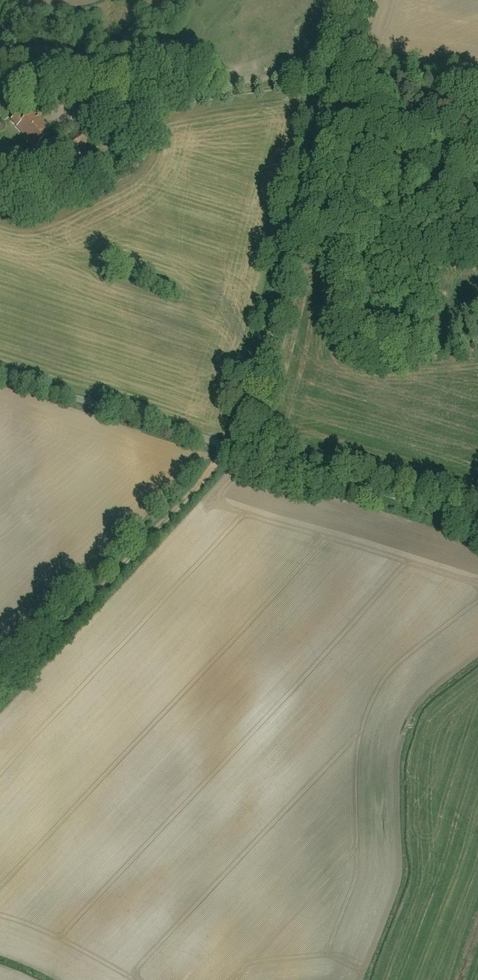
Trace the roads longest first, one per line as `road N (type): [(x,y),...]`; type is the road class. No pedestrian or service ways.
road 1 (unclassified): [(229,449),(273,338),(363,0)]
road 2 (track): [(0,707),(102,577),(152,536),(229,449)]
road 3 (track): [(77,123),(341,83)]
road 4 (unclassified): [(477,526),(229,449)]
road 5 (unclassified): [(229,449),(0,374)]
road 6 (track): [(292,266),(477,255)]

